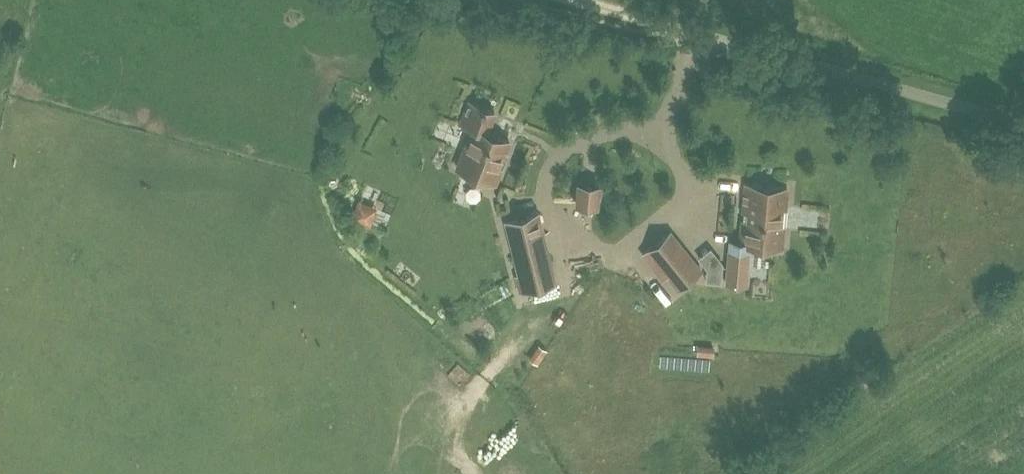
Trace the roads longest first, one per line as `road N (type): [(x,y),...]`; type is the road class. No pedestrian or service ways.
road 1 (unclassified): [(1023,118),(700,29)]

